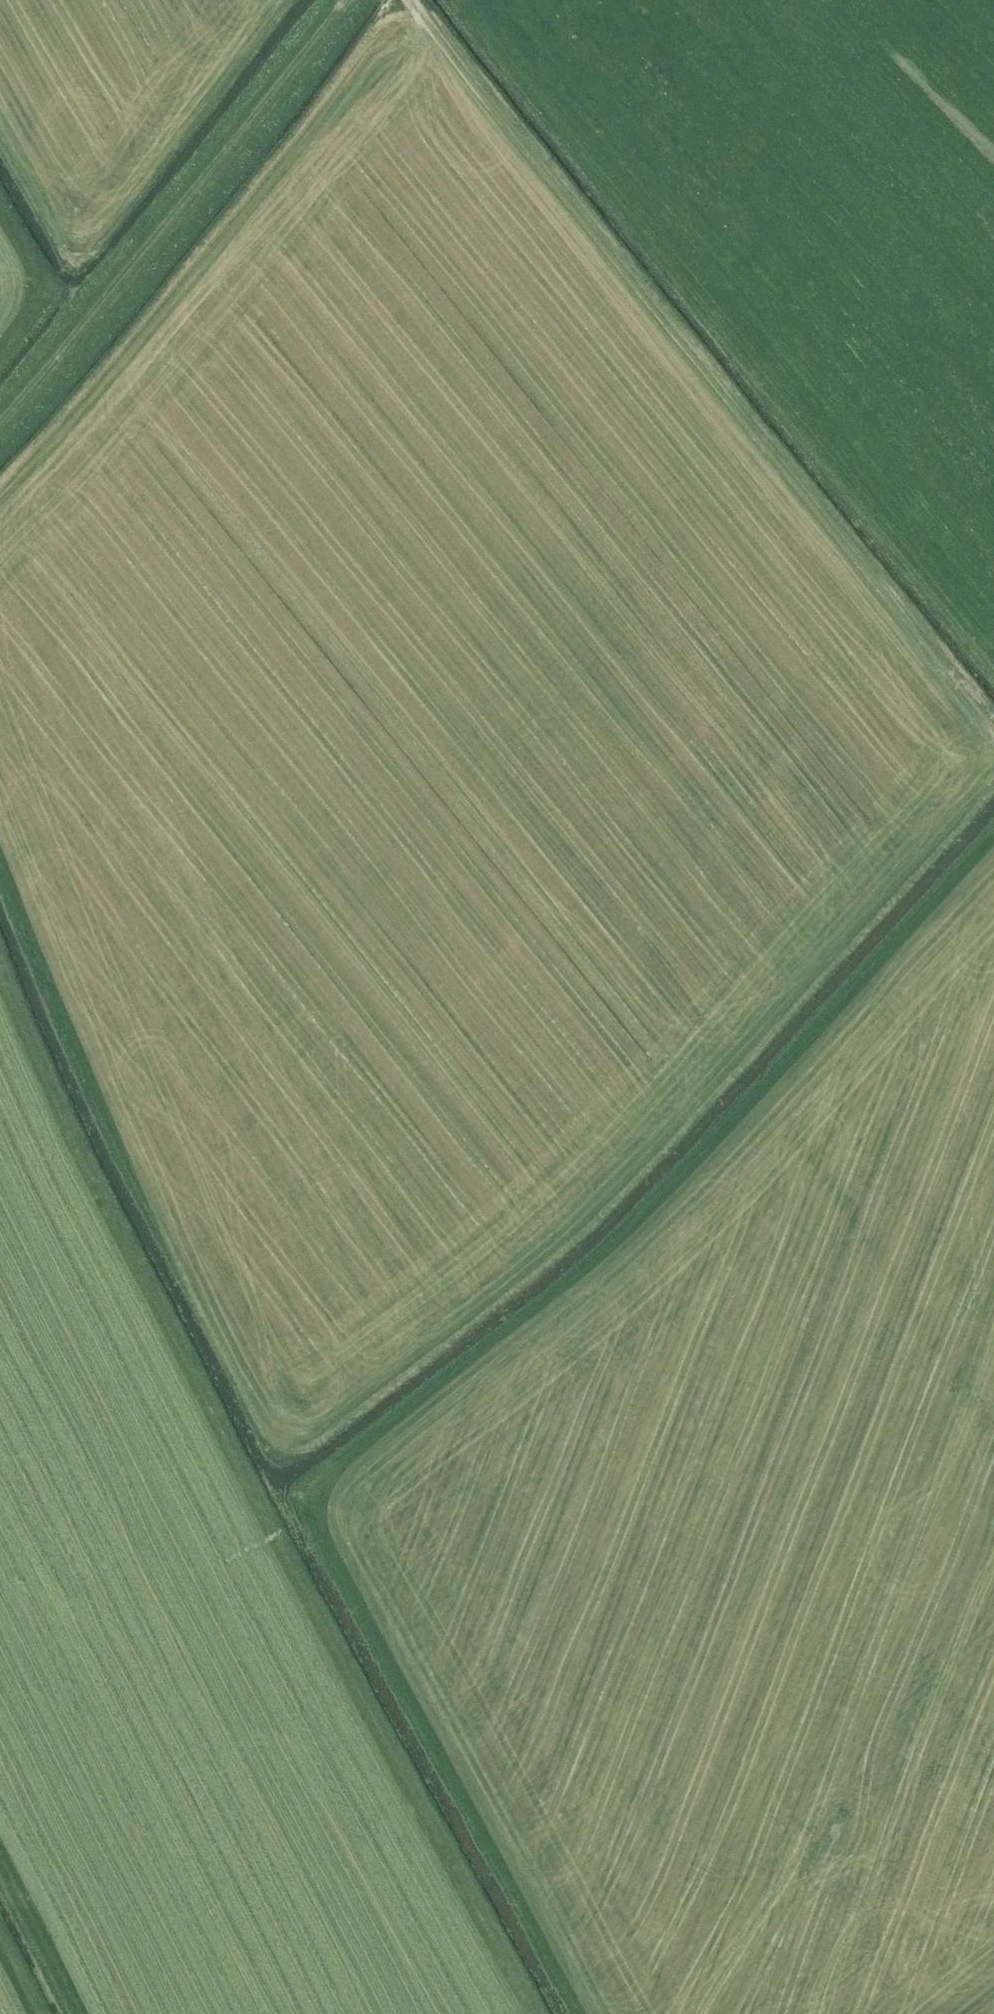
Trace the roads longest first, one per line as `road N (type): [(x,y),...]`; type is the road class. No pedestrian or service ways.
road 1 (track): [(411,0),(993,723)]
road 2 (track): [(350,0),(305,68),(0,414)]
road 3 (track): [(0,1840),(86,2013)]

